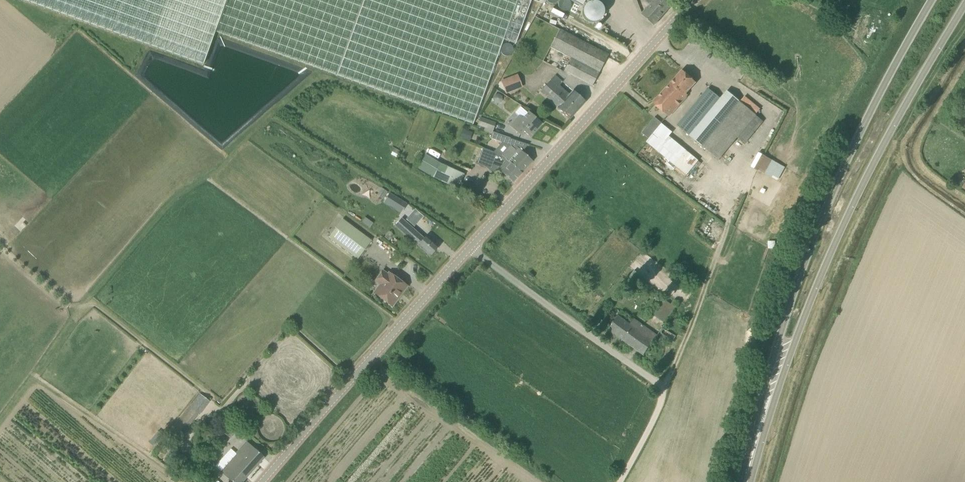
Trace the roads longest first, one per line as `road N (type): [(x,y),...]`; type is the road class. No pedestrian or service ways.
road 1 (tertiary): [(262,481),(694,0)]
road 2 (secondary): [(777,372),(860,192),(964,7)]
road 3 (secondary): [(933,0),(837,182),(780,336),(777,372)]
road 4 (track): [(733,211),(666,391)]

